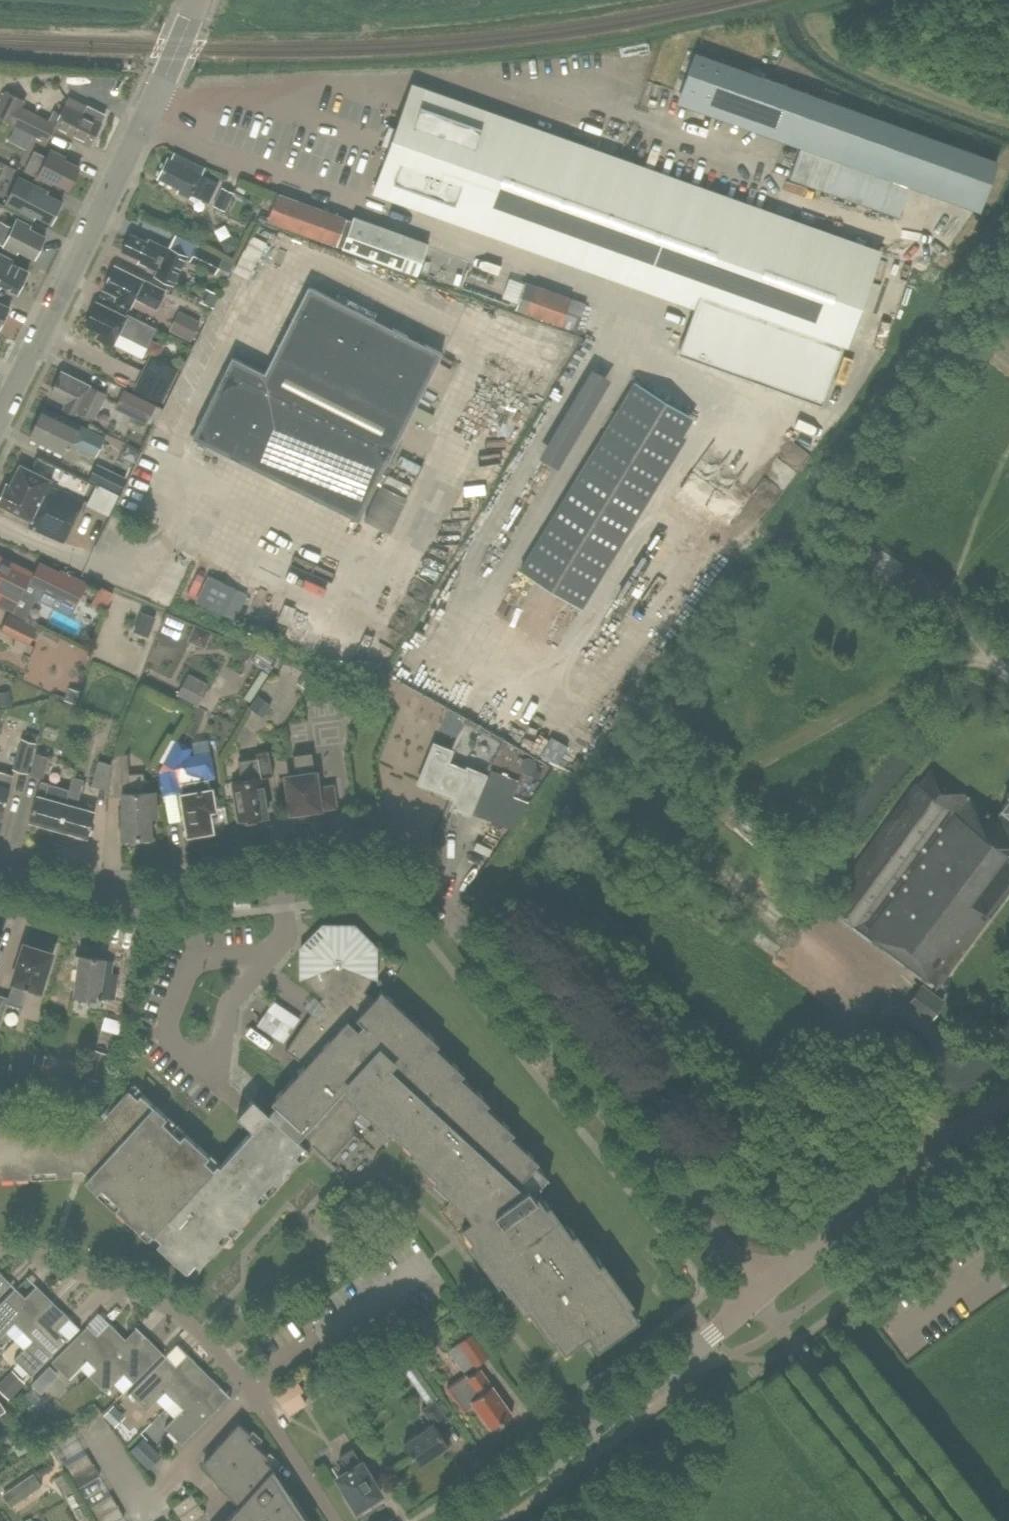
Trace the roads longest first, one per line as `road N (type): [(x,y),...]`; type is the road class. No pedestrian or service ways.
road 1 (residential): [(717,1246),(435,901),(391,878),(346,869),(110,898),(0,867)]
road 2 (unclassified): [(0,418),(155,98),(193,0)]
road 3 (residential): [(333,1520),(248,1389),(197,1332),(133,1293),(0,1245)]
road 4 (tertiary): [(455,1520),(589,1431),(757,1294)]
road 5 (tertiary): [(757,1294),(1008,1102)]

